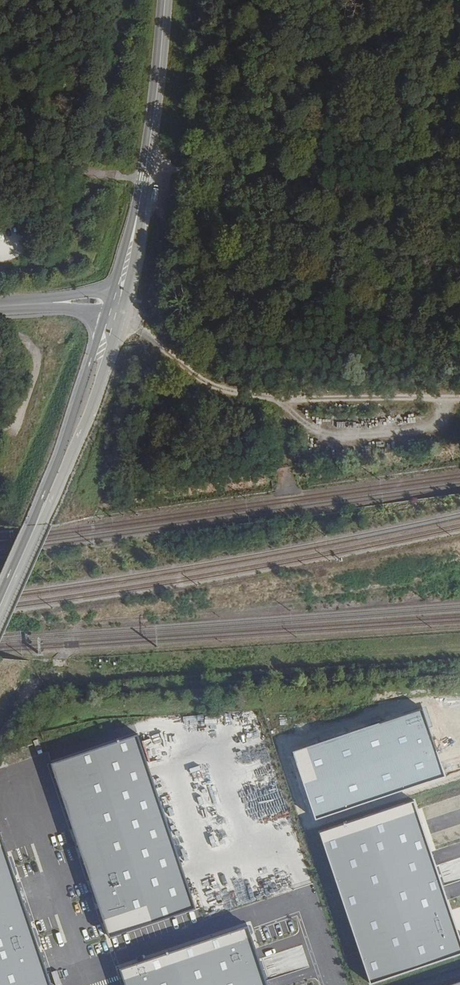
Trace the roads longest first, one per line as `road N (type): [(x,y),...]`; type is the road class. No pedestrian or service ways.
road 1 (track): [(459,157),(145,177),(0,158)]
road 2 (track): [(459,395),(227,396),(117,308)]
road 3 (unclassified): [(0,607),(75,432),(119,304)]
road 4 (unclassified): [(119,304),(167,0)]

